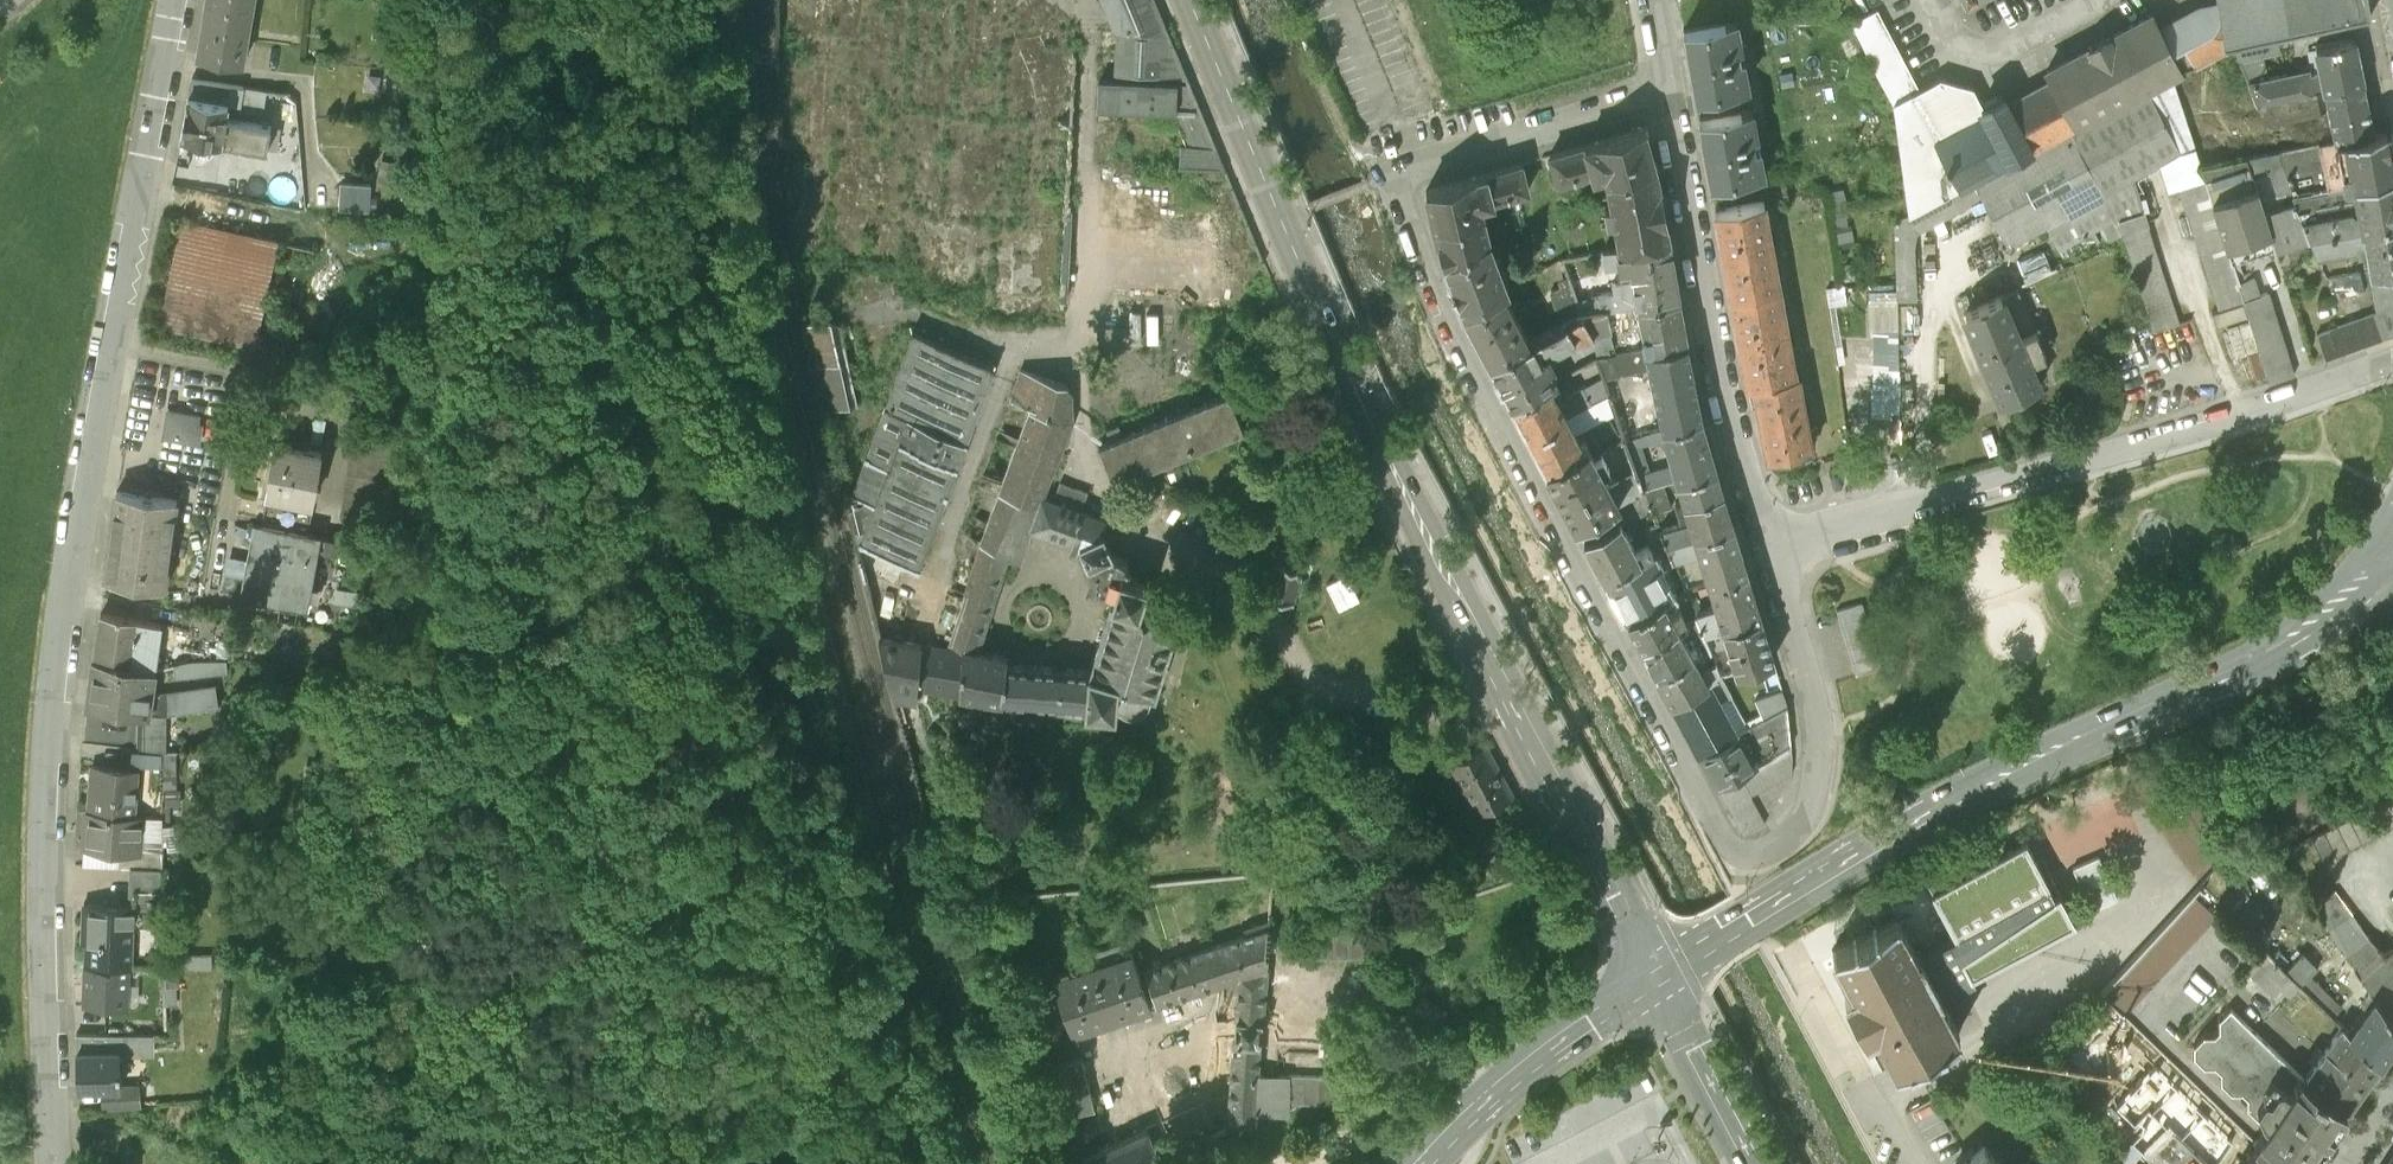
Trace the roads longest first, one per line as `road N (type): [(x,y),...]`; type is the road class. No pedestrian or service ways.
road 1 (residential): [(1766,542),(1812,693),(1819,756),(1803,822),(1774,845),(1740,856),(1727,847),(1446,316),(1393,181),(1670,94)]
road 2 (residential): [(52,1163),(50,730),(175,0)]
road 3 (secondary): [(1190,0),(1370,419),(1654,981)]
road 4 (primary): [(2392,551),(2281,643),(1877,844),(1654,981)]
road 5 (unclassified): [(2392,360),(2164,437),(1766,542)]
road 6 (unclassified): [(1670,94),(1719,376),(1766,542)]
road 7 (primary): [(1427,1158),(1654,981)]
road 8 (residential): [(1792,960),(1917,1163)]
road 9 (tertiary): [(1654,981),(1746,1163)]

